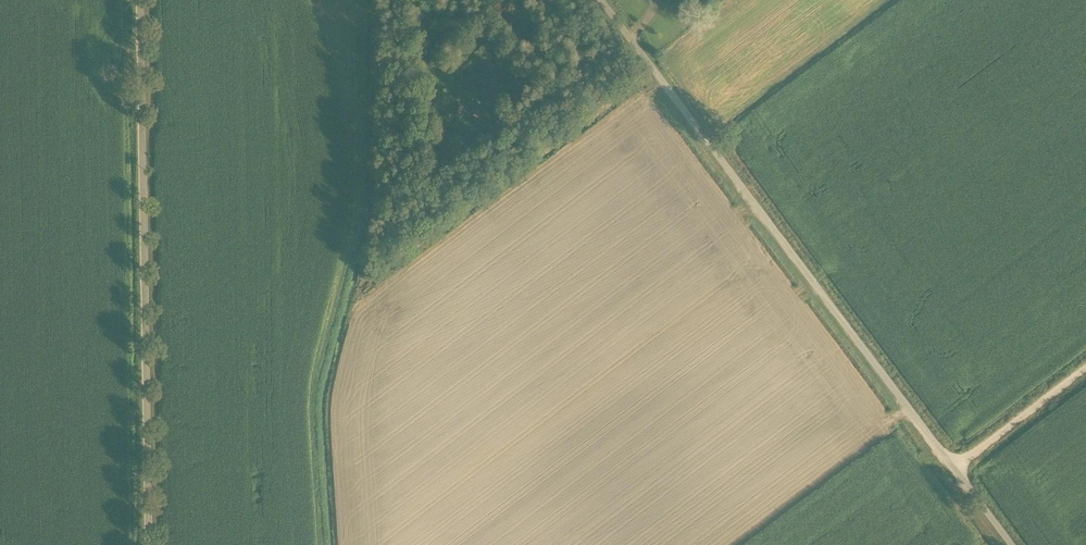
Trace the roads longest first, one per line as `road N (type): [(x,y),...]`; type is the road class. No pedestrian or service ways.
road 1 (unclassified): [(1015,544),(608,0)]
road 2 (track): [(327,544),(320,404),(369,191),(365,0)]
road 3 (unclassified): [(144,544),(140,0)]
road 4 (track): [(1085,368),(954,467)]

